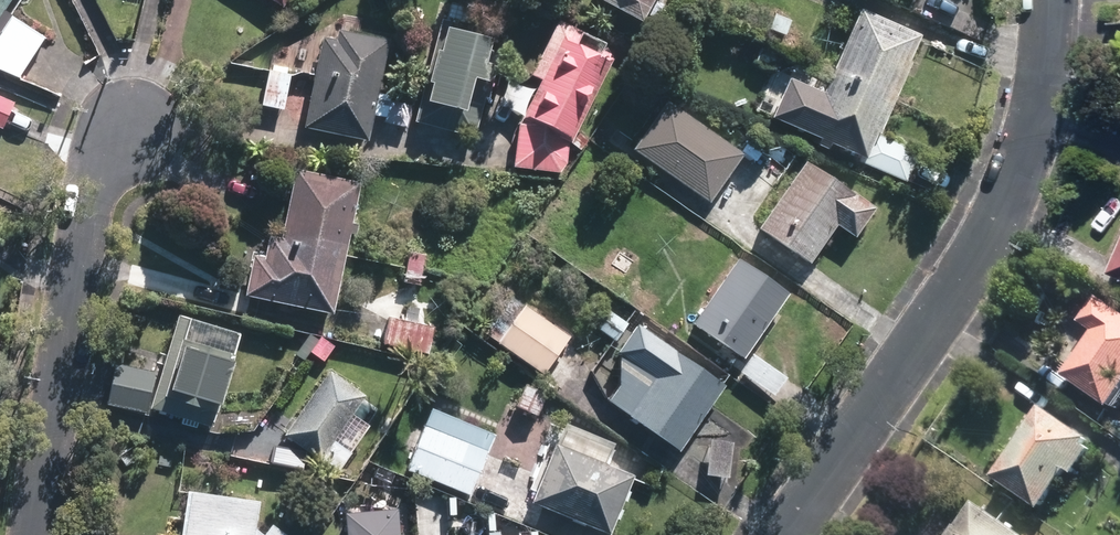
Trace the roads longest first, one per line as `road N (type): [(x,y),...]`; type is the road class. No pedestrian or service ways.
road 1 (residential): [(786,534),(1000,210),(1043,99),(1049,0)]
road 2 (residential): [(39,534),(96,182),(131,132)]

